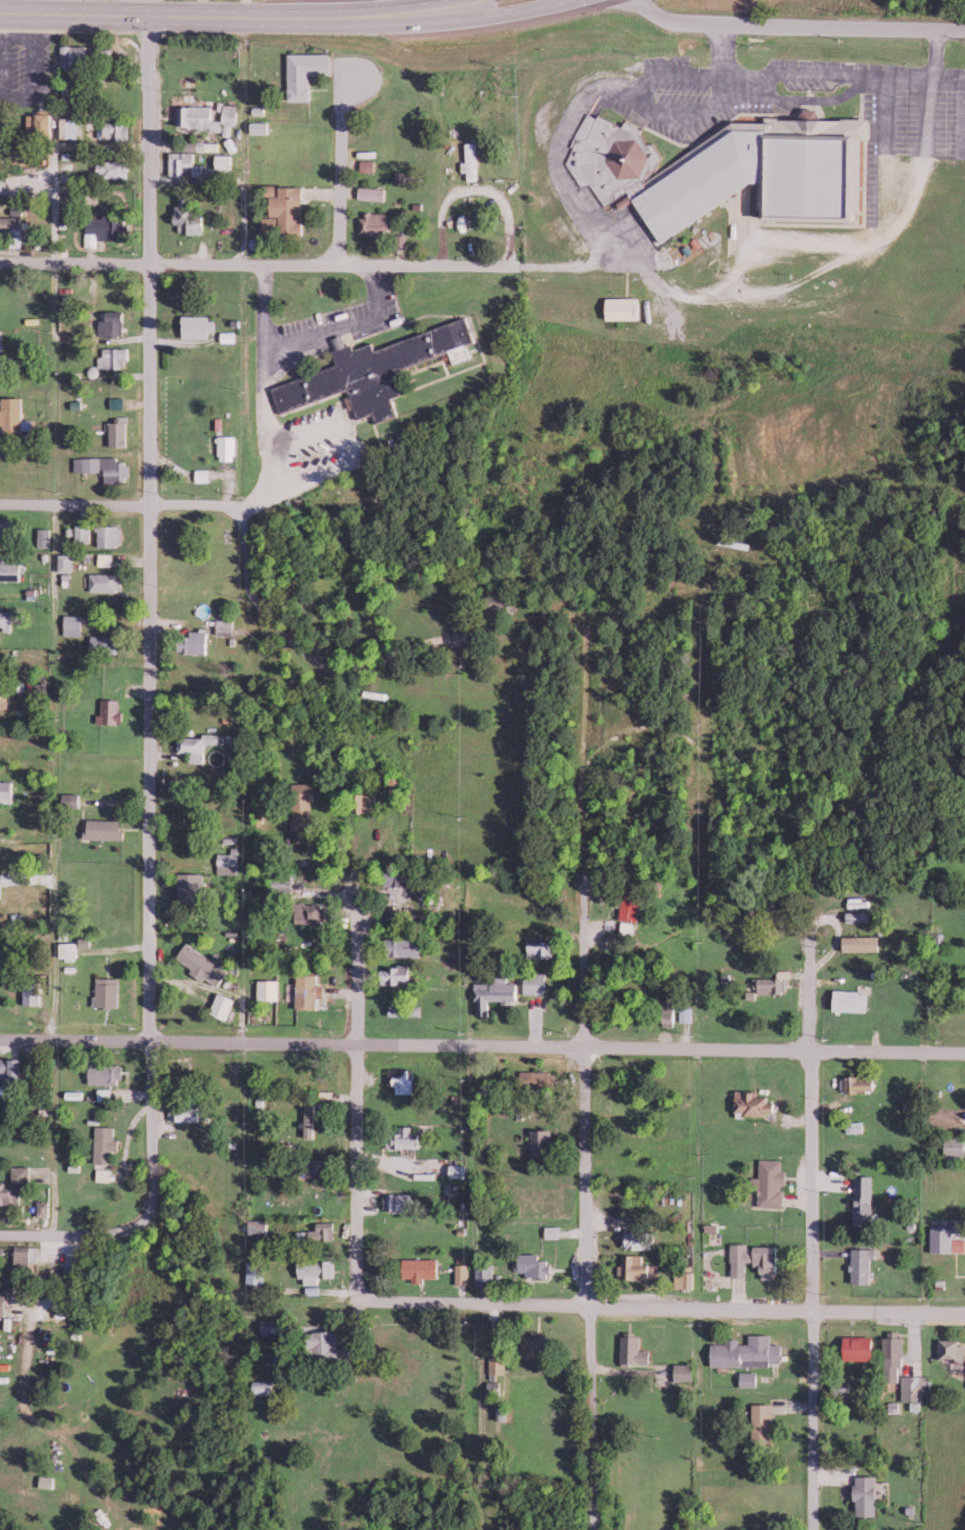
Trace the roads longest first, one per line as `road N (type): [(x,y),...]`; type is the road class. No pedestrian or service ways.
road 1 (residential): [(170,1203),(159,1059),(149,16)]
road 2 (residential): [(0,1046),(159,1059),(582,1034),(964,1041)]
road 3 (residential): [(595,1529),(582,1034),(590,952),(581,766),(589,622)]
road 4 (residential): [(352,1529),(351,1053),(331,791)]
road 5 (track): [(681,333),(704,340),(719,484),(703,622),(695,1038)]
road 6 (residential): [(351,1283),(587,1301),(964,1302)]
road 7 (residential): [(810,929),(810,1529)]
road 8 (residential): [(514,247),(335,267),(0,267)]
road 9 (residential): [(345,678),(303,657),(249,598),(247,507),(150,506)]
road 10 (primary): [(0,13),(307,18)]
road 11 (residential): [(669,25),(964,31)]
road 12 (primary): [(307,18),(460,21),(575,0)]
road 13 (residential): [(247,507),(262,267)]
road 14 (residential): [(589,622),(682,563),(728,551),(748,566),(753,593)]
road 15 (residential): [(335,267),(339,69)]
road 16 (residential): [(170,1203),(140,1234),(0,1235)]
road 17 (residential): [(0,504),(150,506)]
road 18 (primary): [(447,0),(307,18)]

